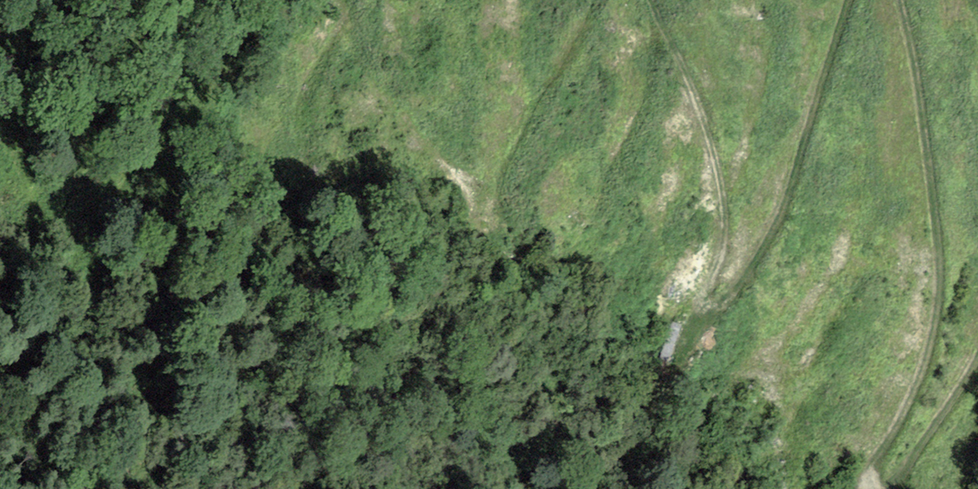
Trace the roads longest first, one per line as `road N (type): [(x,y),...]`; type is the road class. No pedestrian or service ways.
road 1 (track): [(847,0),(788,210),(766,259),(718,304),(705,297),(722,240),(718,168),(659,0)]
road 2 (track): [(602,0),(516,163),(505,224),(493,229),(449,157),(386,91),(348,25),(347,0)]
road 3 (track): [(872,488),(869,473),(926,359),(941,278),(901,0)]
road 4 (track): [(348,25),(312,98),(309,190)]
road 5 (track): [(977,348),(885,488)]

